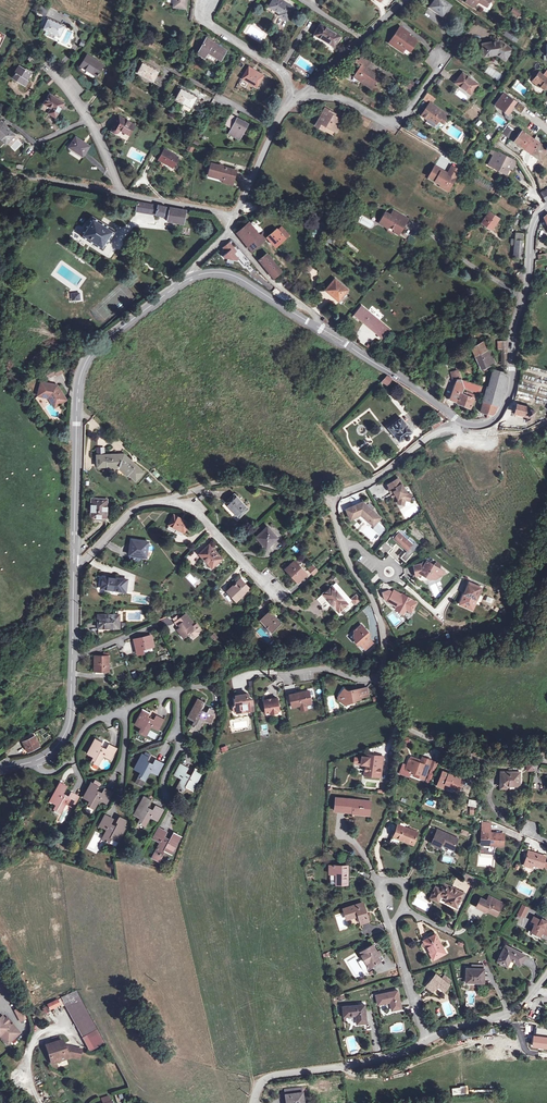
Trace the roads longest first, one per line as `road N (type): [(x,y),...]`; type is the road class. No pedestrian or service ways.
road 1 (residential): [(546,760),(482,759),(398,723),(382,689),(379,615),(341,542),(331,500)]
road 2 (tertiary): [(75,567),(81,375),(103,342),(187,279)]
road 3 (tertiary): [(461,423),(490,422),(509,394),(532,233),(546,208)]
road 4 (tertiary): [(33,762),(59,746),(70,723),(75,567)]
road 5 (residential): [(254,1102),(268,1076),(386,1057),(427,1040)]
road 6 (residential): [(442,59),(394,125),(334,99),(295,100)]
road 7 (residential): [(125,708),(177,689),(180,743),(164,793),(172,806)]
road 8 (tertiary): [(315,325),(461,423)]
road 9 (unclassified): [(331,500),(247,480),(166,499)]
road 10 (residential): [(44,62),(81,106),(122,194)]
road 11 (unclassified): [(461,423),(331,500)]
road 12 (residential): [(295,100),(288,78),(206,21),(208,0)]
road 13 (tertiary): [(187,279),(237,277),(315,325)]
road 14 (residential): [(166,499),(201,514),(271,590)]
road 15 (residential): [(427,1040),(506,1014),(546,973)]
road 16 (residential): [(233,219),(295,100)]
road 17 (unclassified): [(231,230),(273,282),(317,317),(315,325)]
road 18 (residential): [(0,168),(122,194)]
road 19 (residential): [(33,762),(55,771),(89,724),(125,708)]

